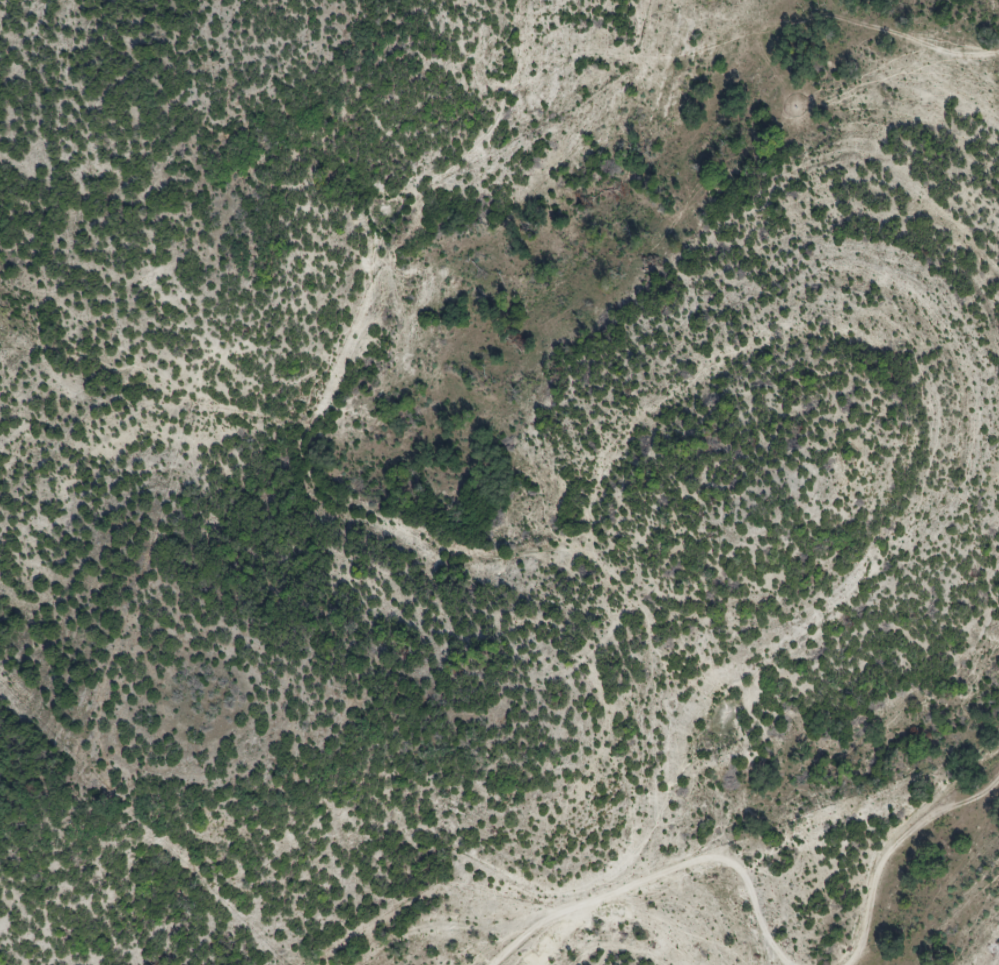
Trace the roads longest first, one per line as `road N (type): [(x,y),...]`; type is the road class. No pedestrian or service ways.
road 1 (residential): [(495,964),(547,922),(720,860),(740,873),(771,945),(794,964)]
road 2 (residential): [(848,964),(861,951),(881,865),(920,822),(982,797),(998,781)]

